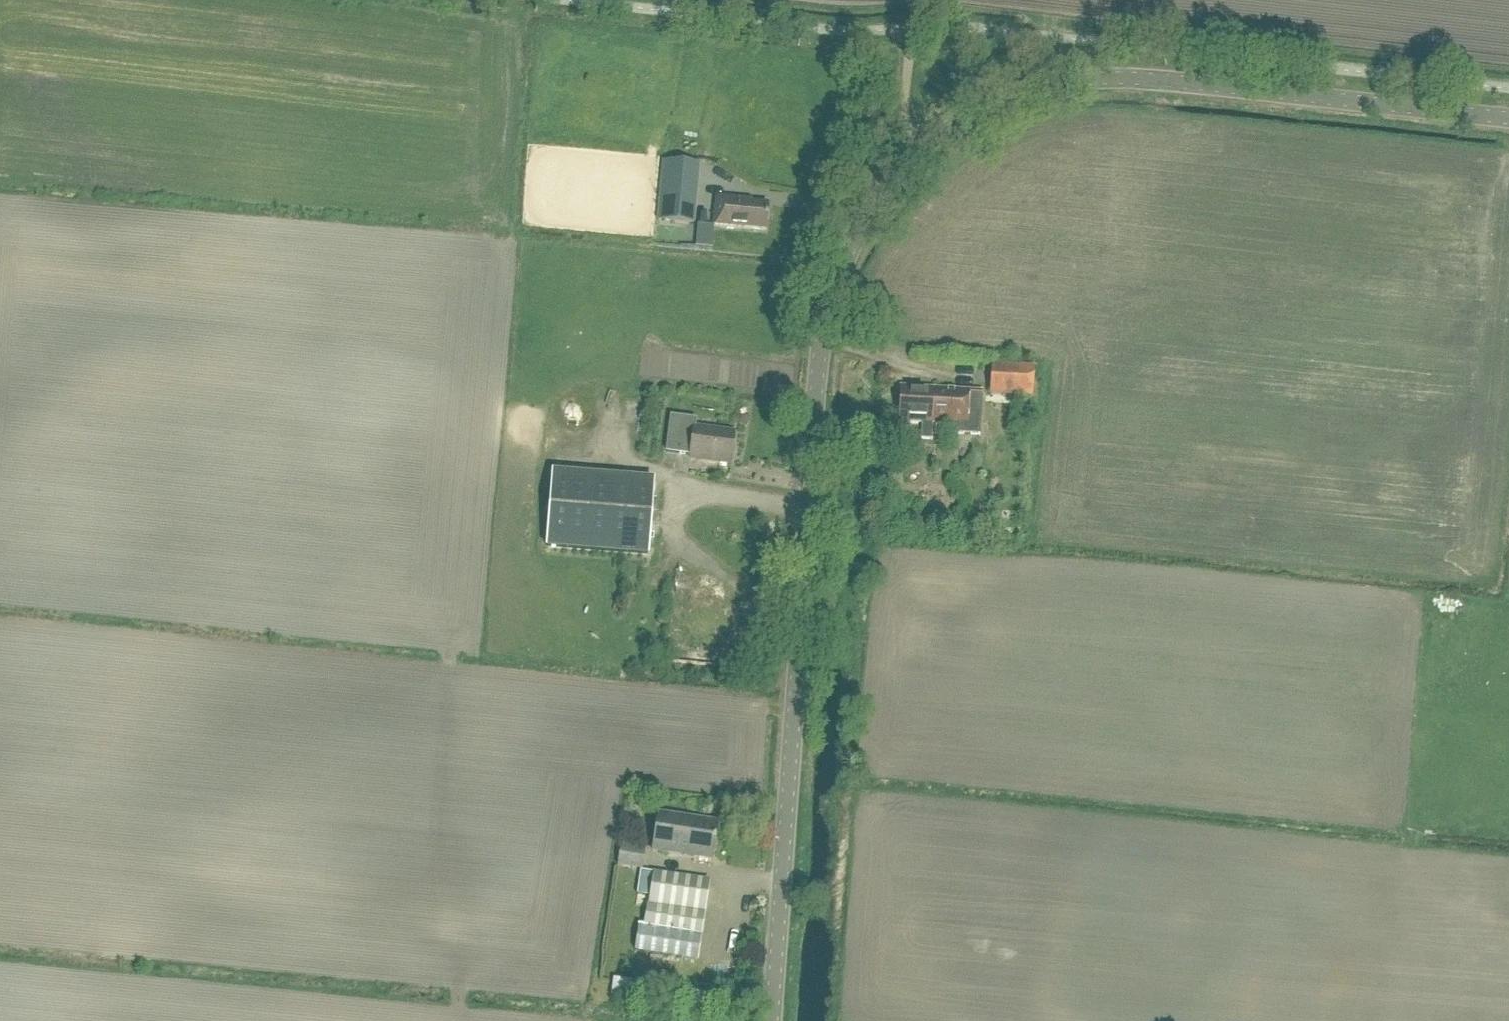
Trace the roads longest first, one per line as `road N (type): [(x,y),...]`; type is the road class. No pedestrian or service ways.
road 1 (tertiary): [(771,1020),(823,326),(842,262),(876,204),(921,154),(978,116),(1077,85),(1147,84),(1508,118)]

